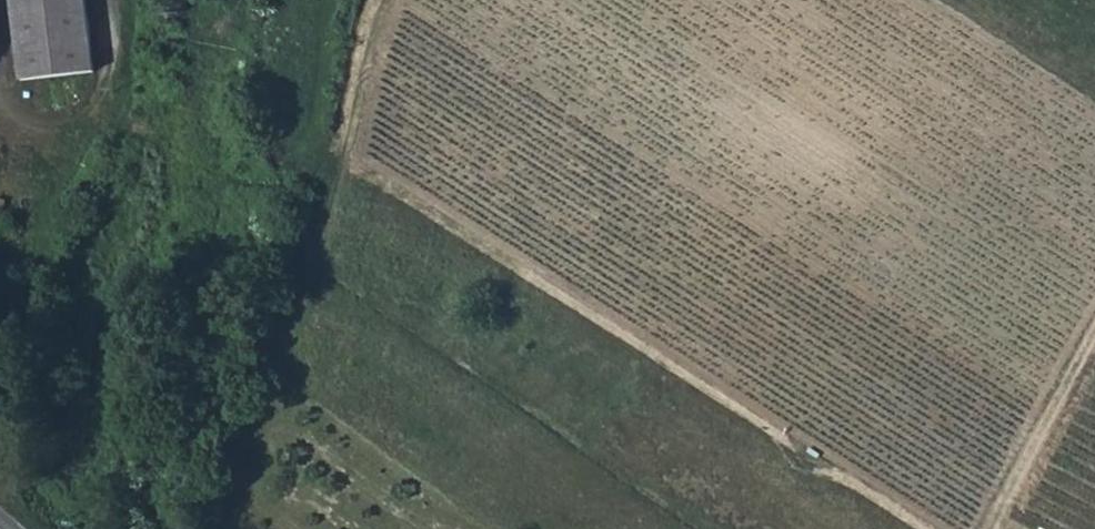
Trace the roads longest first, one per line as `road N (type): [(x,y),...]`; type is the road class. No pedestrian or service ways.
road 1 (track): [(387,0),(341,187),(272,404),(219,528)]
road 2 (track): [(993,528),(1094,332)]

